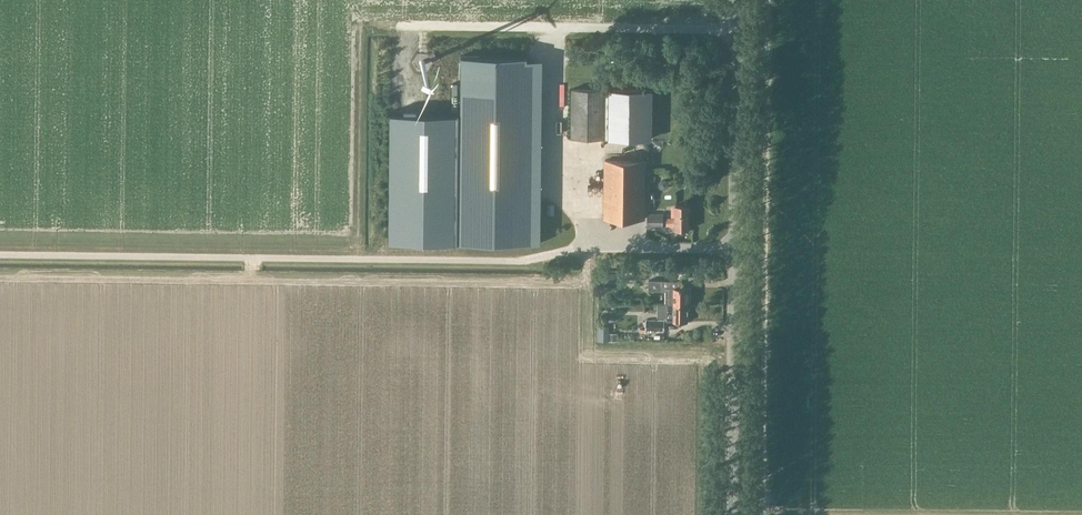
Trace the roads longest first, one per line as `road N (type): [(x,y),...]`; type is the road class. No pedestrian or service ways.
road 1 (unclassified): [(731,514),(736,0)]

